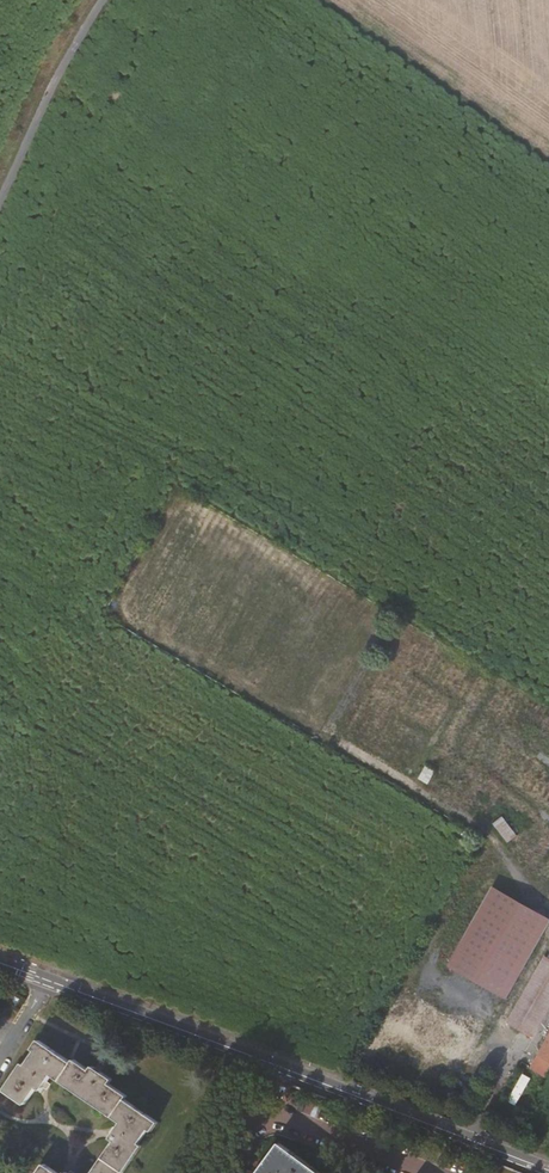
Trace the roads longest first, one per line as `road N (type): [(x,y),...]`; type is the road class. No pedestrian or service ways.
road 1 (unclassified): [(0,965),(548,1169)]

